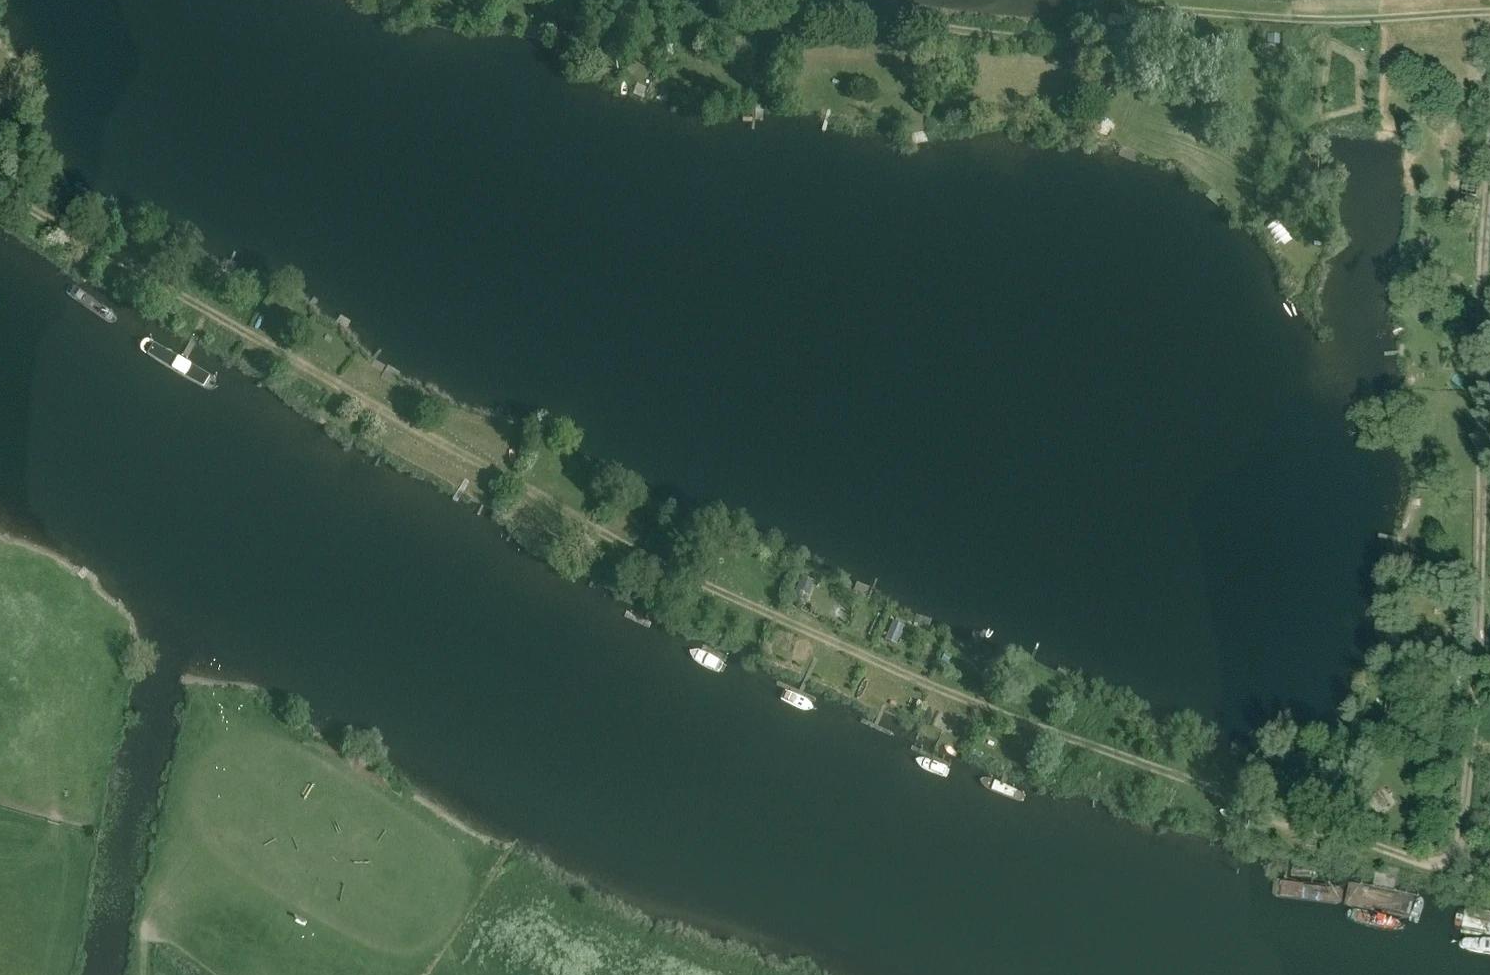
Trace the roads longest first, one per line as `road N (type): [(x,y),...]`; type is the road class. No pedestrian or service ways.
road 1 (track): [(1489,167),(1479,630),(1468,762),(1457,841),(1439,857),(1425,858),(1050,732),(765,610),(424,431),(37,214),(0,182)]
road 2 (track): [(1489,9),(1355,18),(1120,7),(1055,33),(954,24),(718,33),(572,0)]

